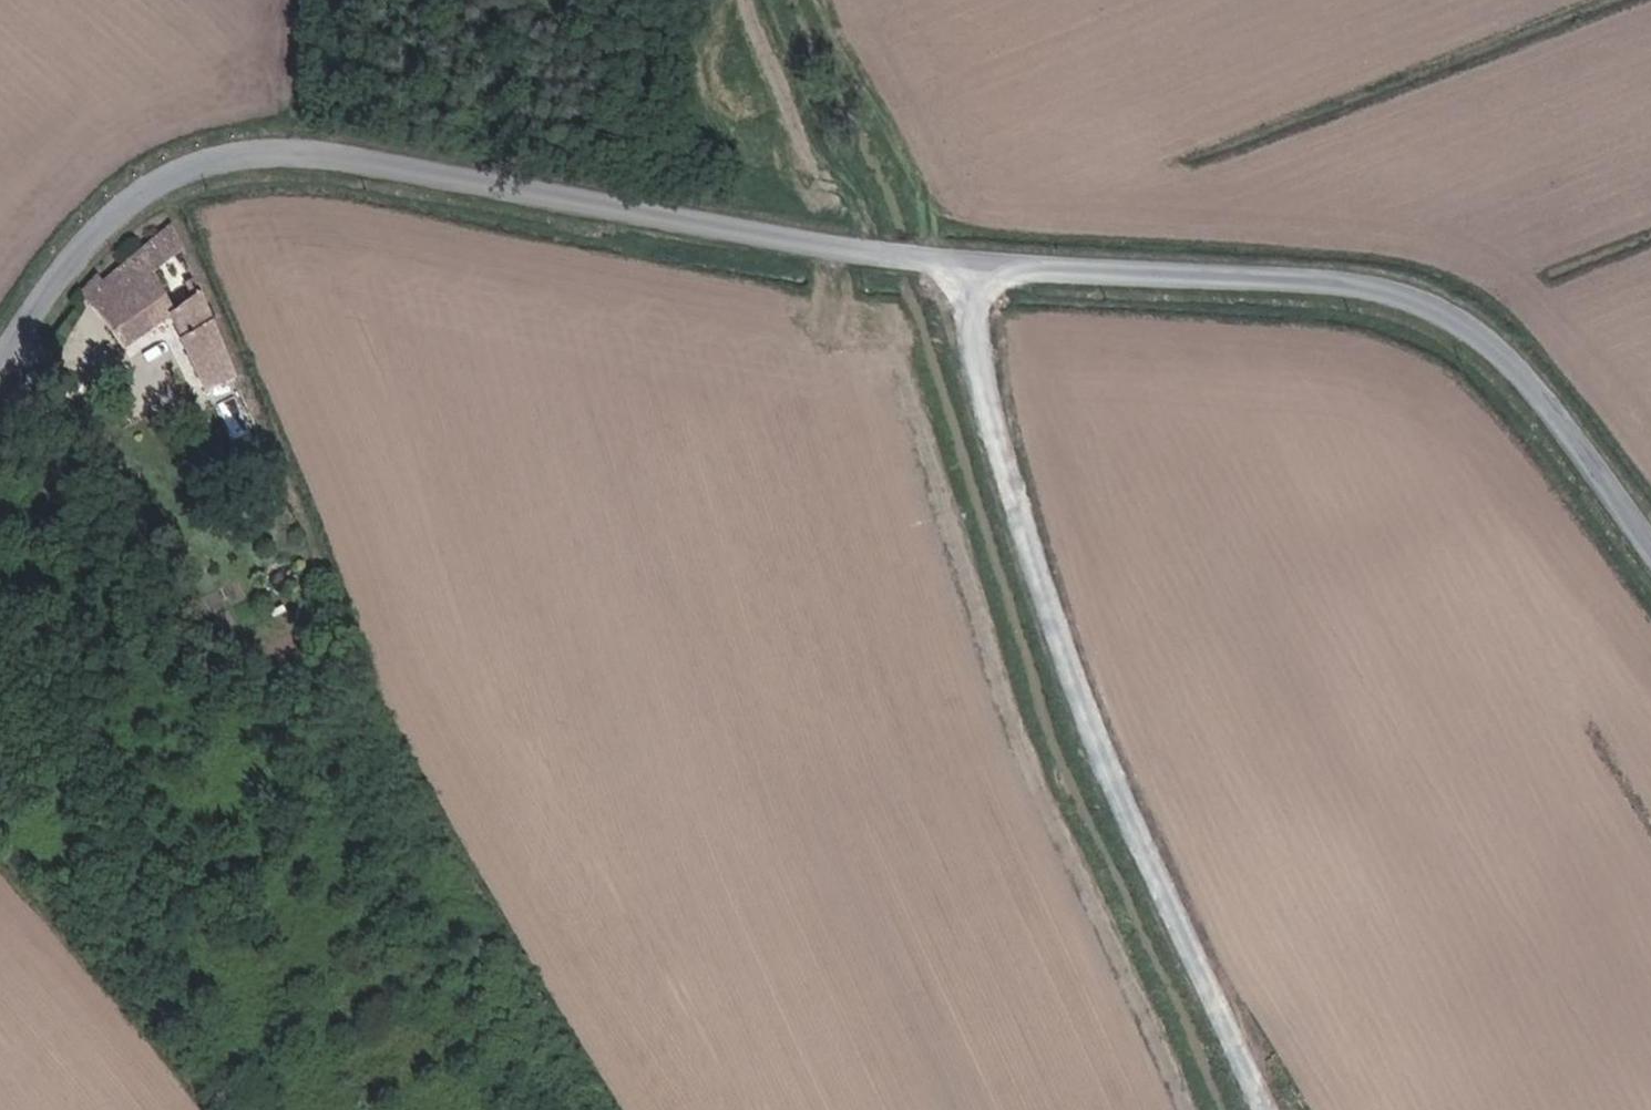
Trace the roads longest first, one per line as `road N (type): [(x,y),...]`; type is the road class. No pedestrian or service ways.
road 1 (tertiary): [(0,364),(112,217),(164,180),(239,155),(356,155),(899,255),(1327,281),(1394,294),(1451,314),(1511,359),(1650,537)]

